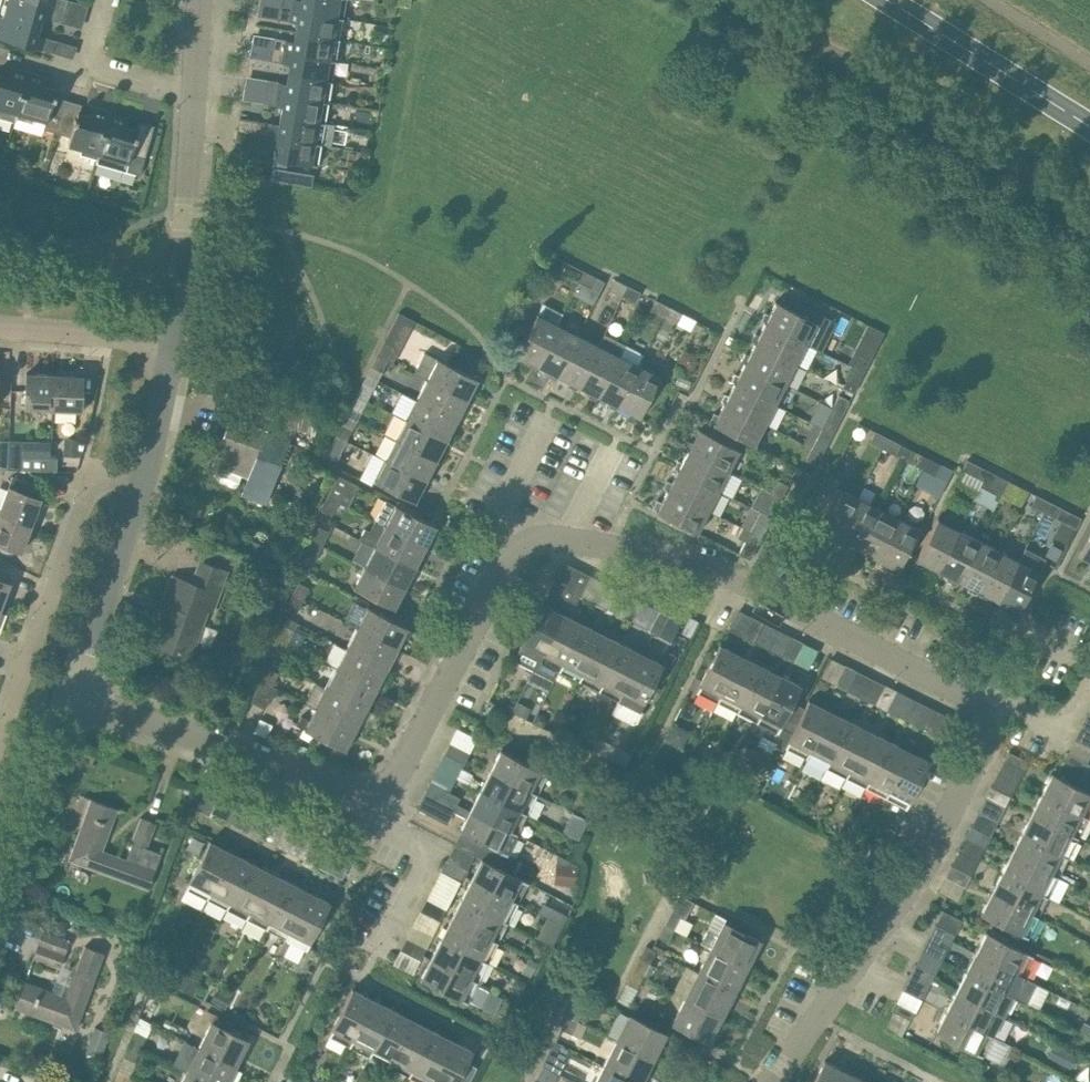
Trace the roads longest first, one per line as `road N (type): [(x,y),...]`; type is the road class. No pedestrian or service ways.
road 1 (residential): [(363,792),(396,776),(503,568),(538,540),(691,560),(958,690),(979,708)]
road 2 (residential): [(770,1081),(915,879),(977,754),(979,708)]
road 3 (residential): [(143,484),(96,474),(0,738)]
road 4 (residential): [(363,792),(72,693)]
road 5 (unclassified): [(174,347),(196,95)]
road 6 (primary): [(1089,126),(888,0)]
road 7 (unclassified): [(72,693),(143,484)]
road 8 (unclassified): [(0,889),(72,693)]
road 9 (residential): [(382,949),(425,866),(423,840),(377,814),(363,792)]
road 10 (residential): [(1003,696),(1055,724),(1068,719),(1089,677),(1086,664),(1039,639)]
road 11 (residential): [(196,95),(93,68),(106,0)]
road 12 (unclassified): [(174,347),(0,329)]
road 13 (unclassified): [(143,484),(174,347)]

